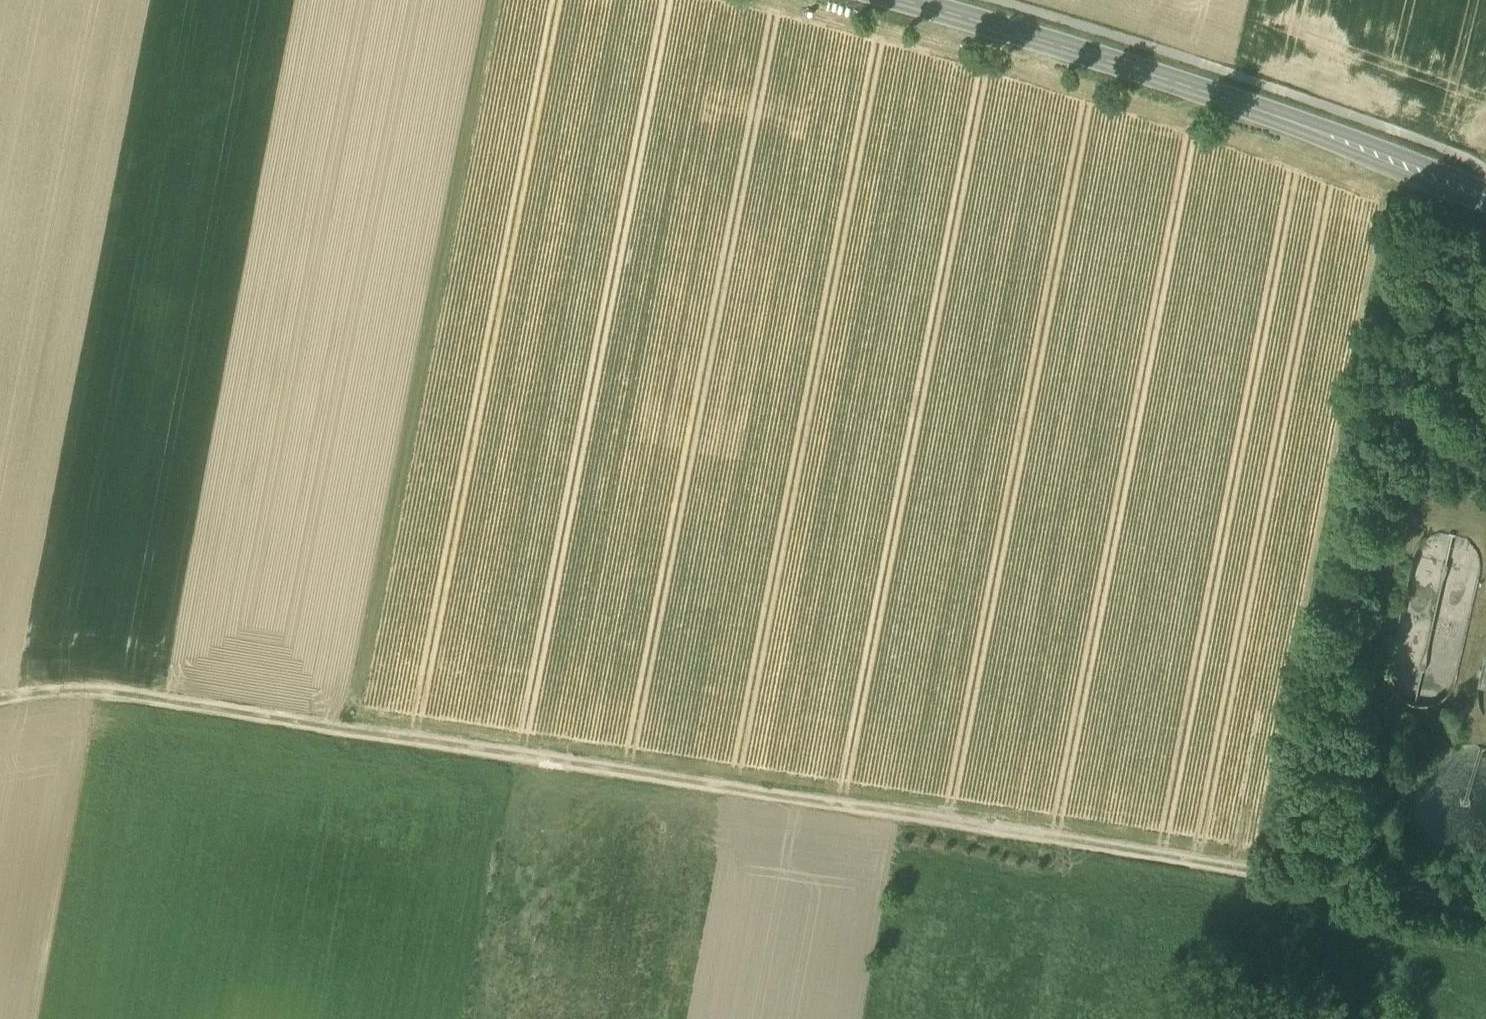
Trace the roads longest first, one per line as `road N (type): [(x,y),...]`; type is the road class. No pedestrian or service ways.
road 1 (track): [(0,704),(111,697),(1485,912)]
road 2 (tertiary): [(900,0),(1167,76),(1485,194)]

